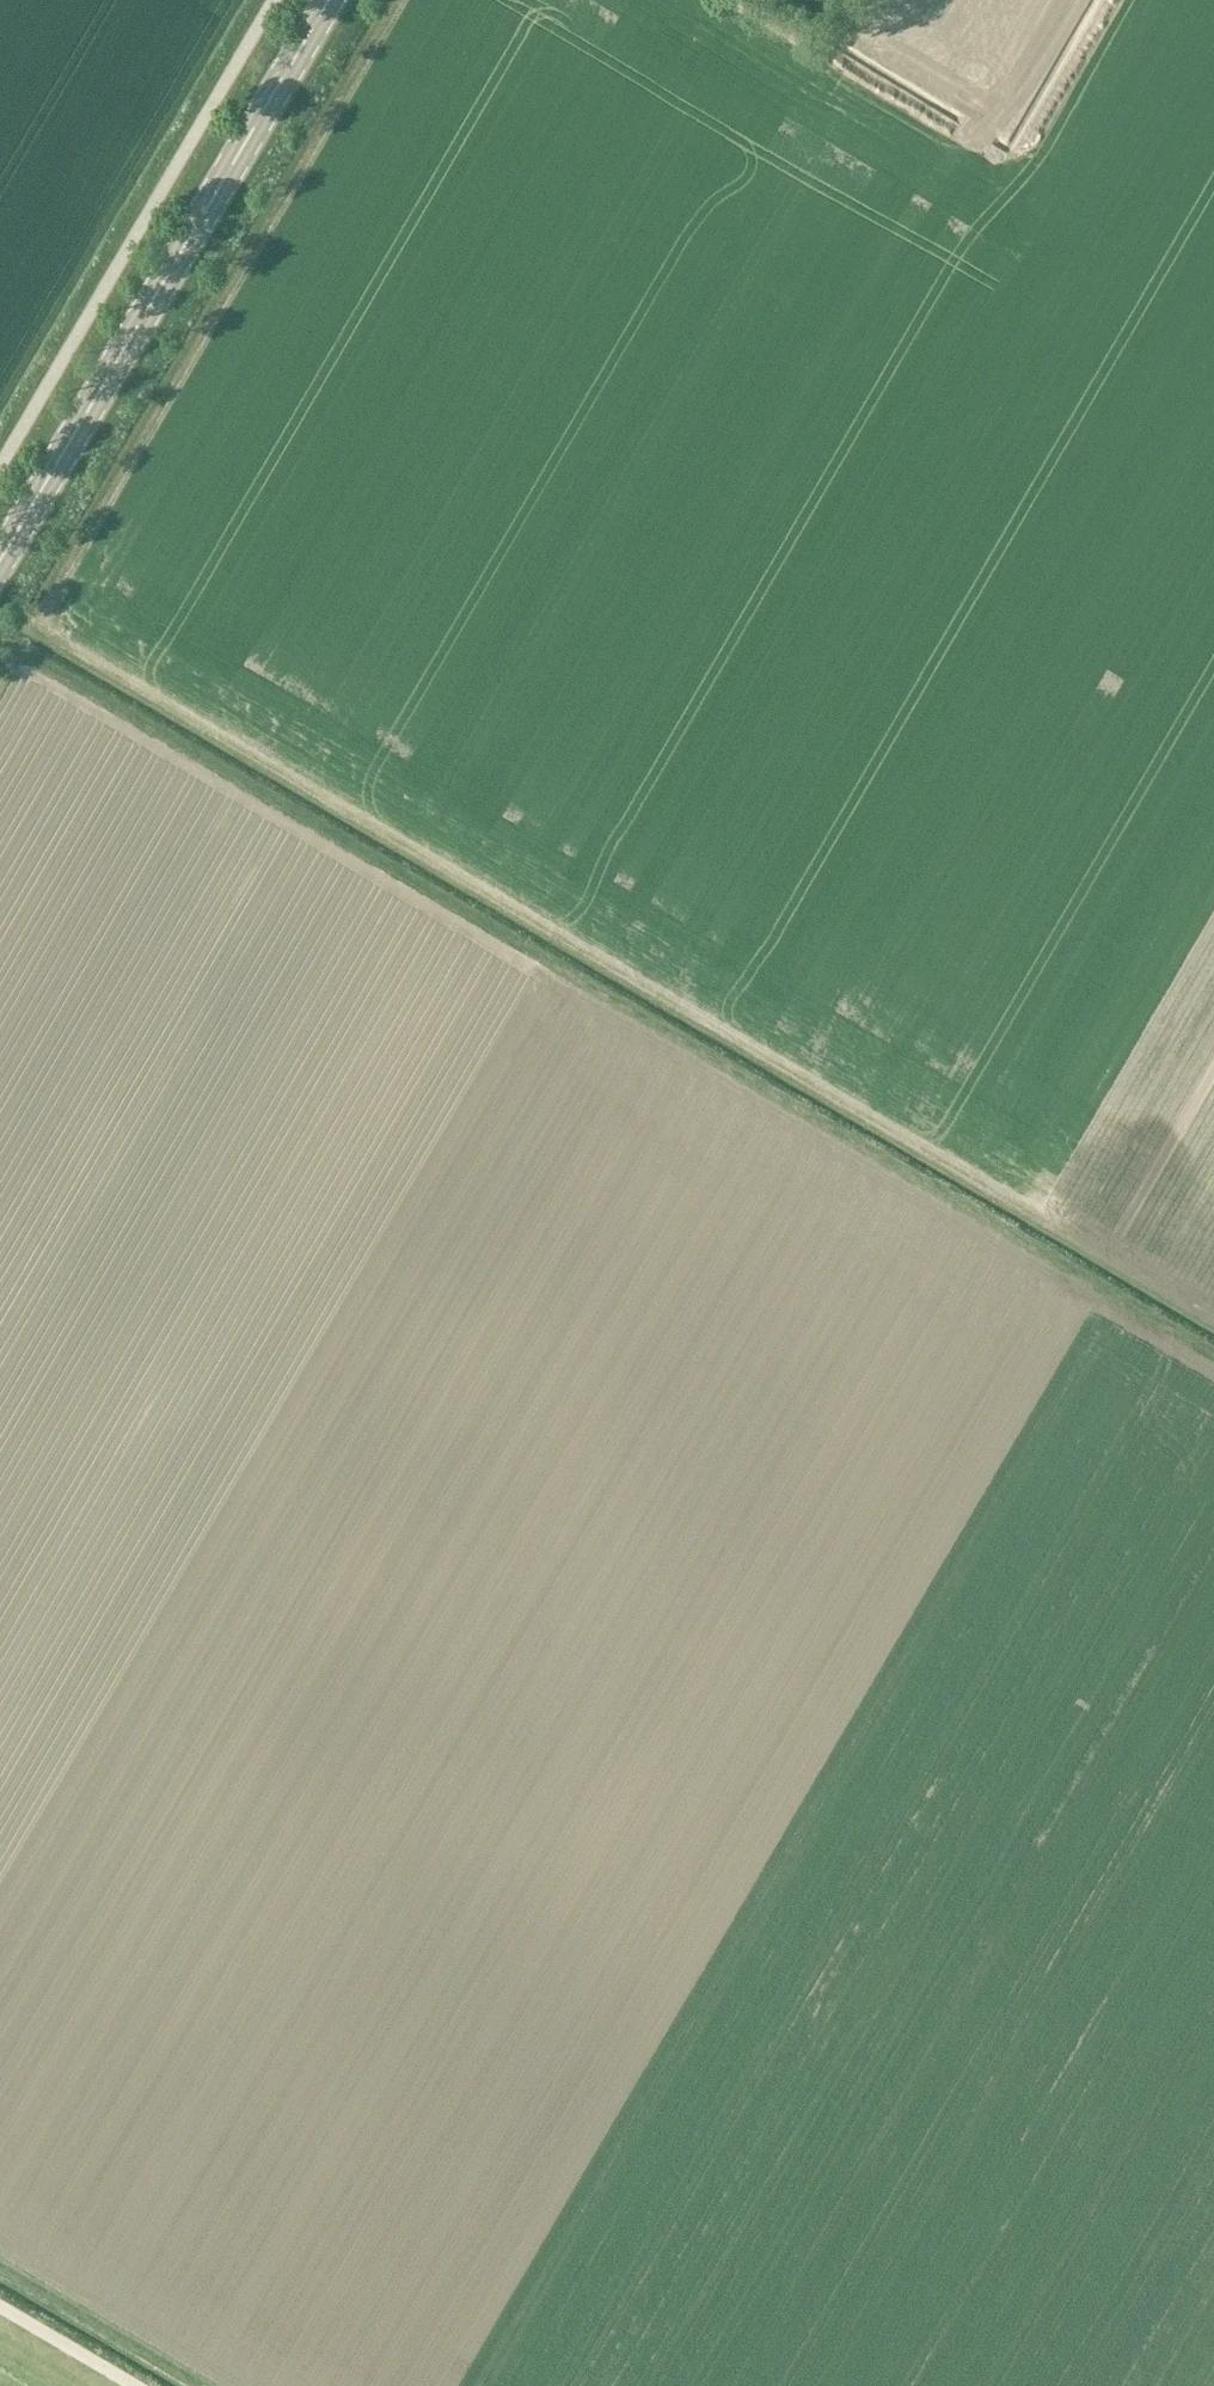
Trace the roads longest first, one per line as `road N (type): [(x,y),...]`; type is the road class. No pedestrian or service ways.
road 1 (primary): [(0,563),(330,0)]

